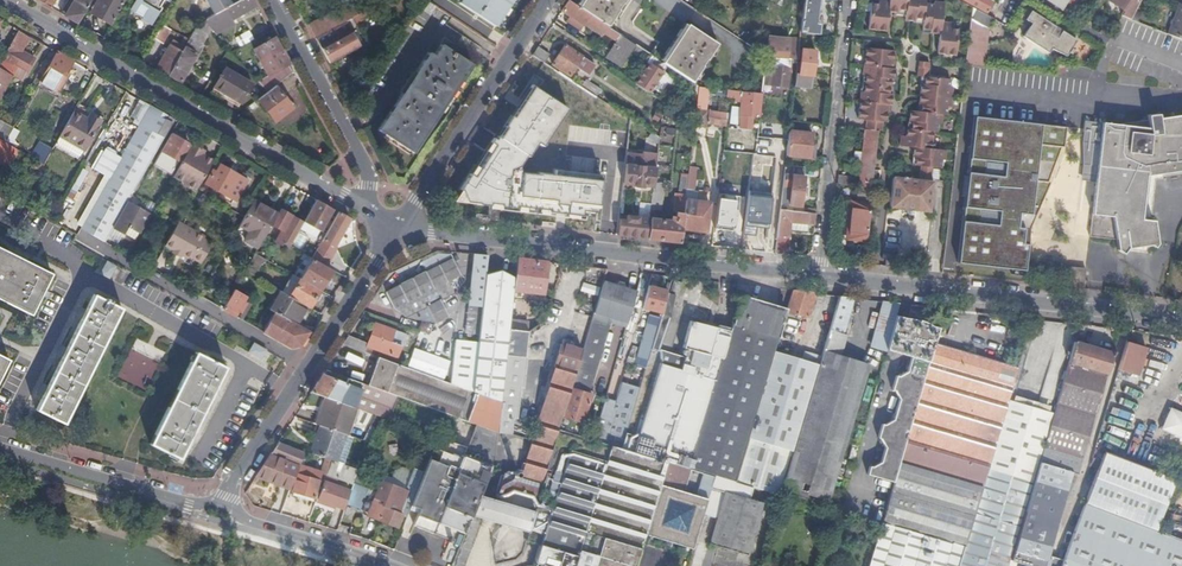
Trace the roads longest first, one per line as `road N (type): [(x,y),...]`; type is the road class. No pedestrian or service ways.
road 1 (residential): [(399,227),(1181,318)]
road 2 (residential): [(2,0),(370,211)]
road 3 (residential): [(399,227),(219,504)]
road 4 (residential): [(550,0),(399,227)]
road 5 (residential): [(274,0),(364,165),(370,211)]
road 6 (tertiary): [(219,504),(189,503),(0,448)]
road 7 (tertiary): [(392,565),(251,523),(219,504)]

